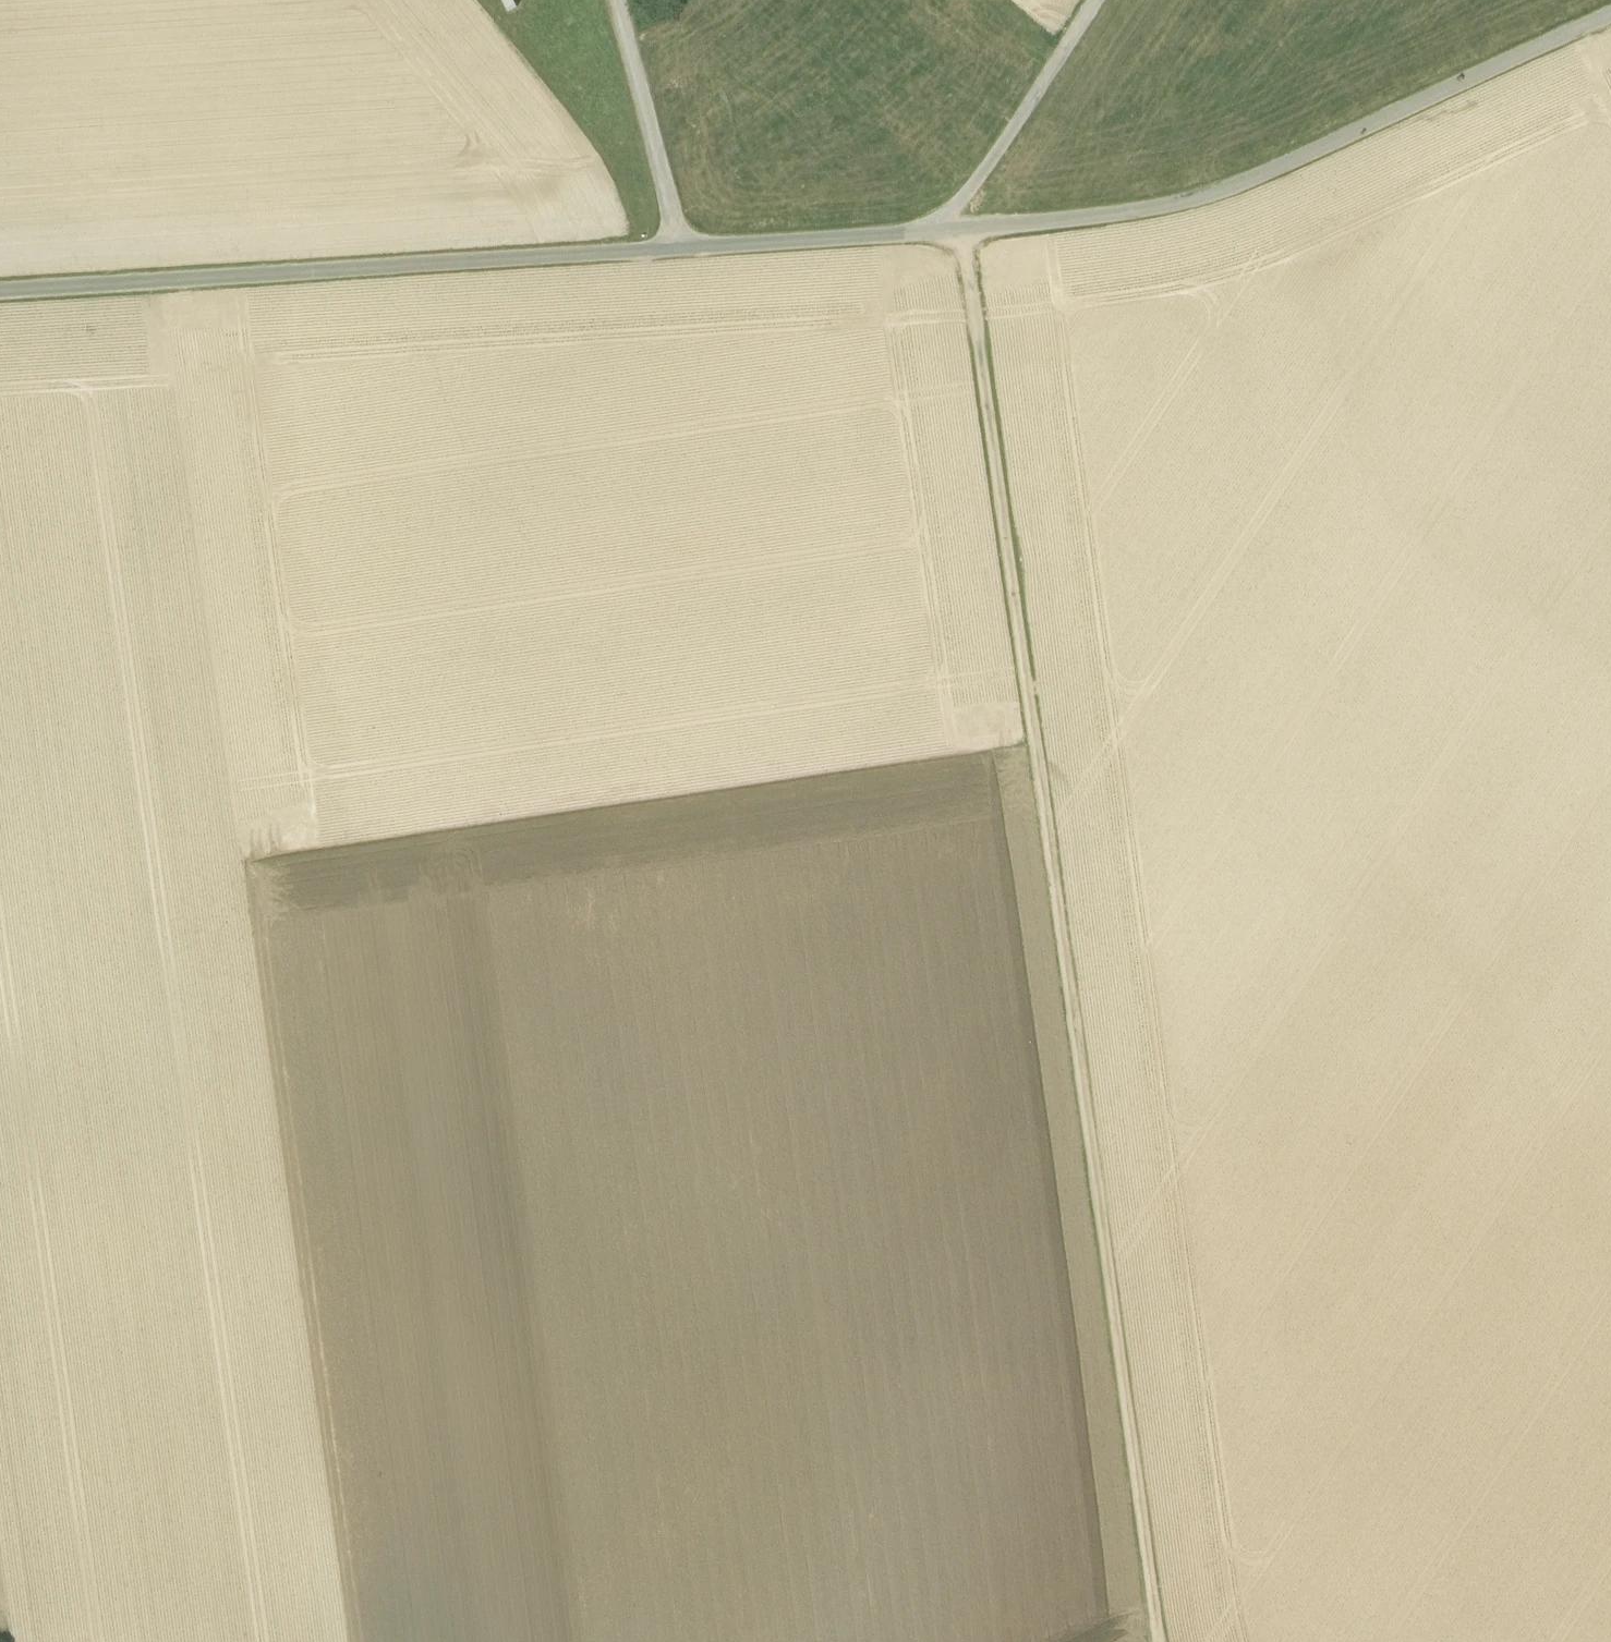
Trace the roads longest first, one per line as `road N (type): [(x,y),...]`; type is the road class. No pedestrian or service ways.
road 1 (track): [(1157,1641),(970,277),(971,227)]
road 2 (unclassified): [(971,227),(0,292)]
road 3 (unclassified): [(1610,9),(1235,192),(971,227)]
road 4 (unclassified): [(971,227),(985,168),(1090,0)]

